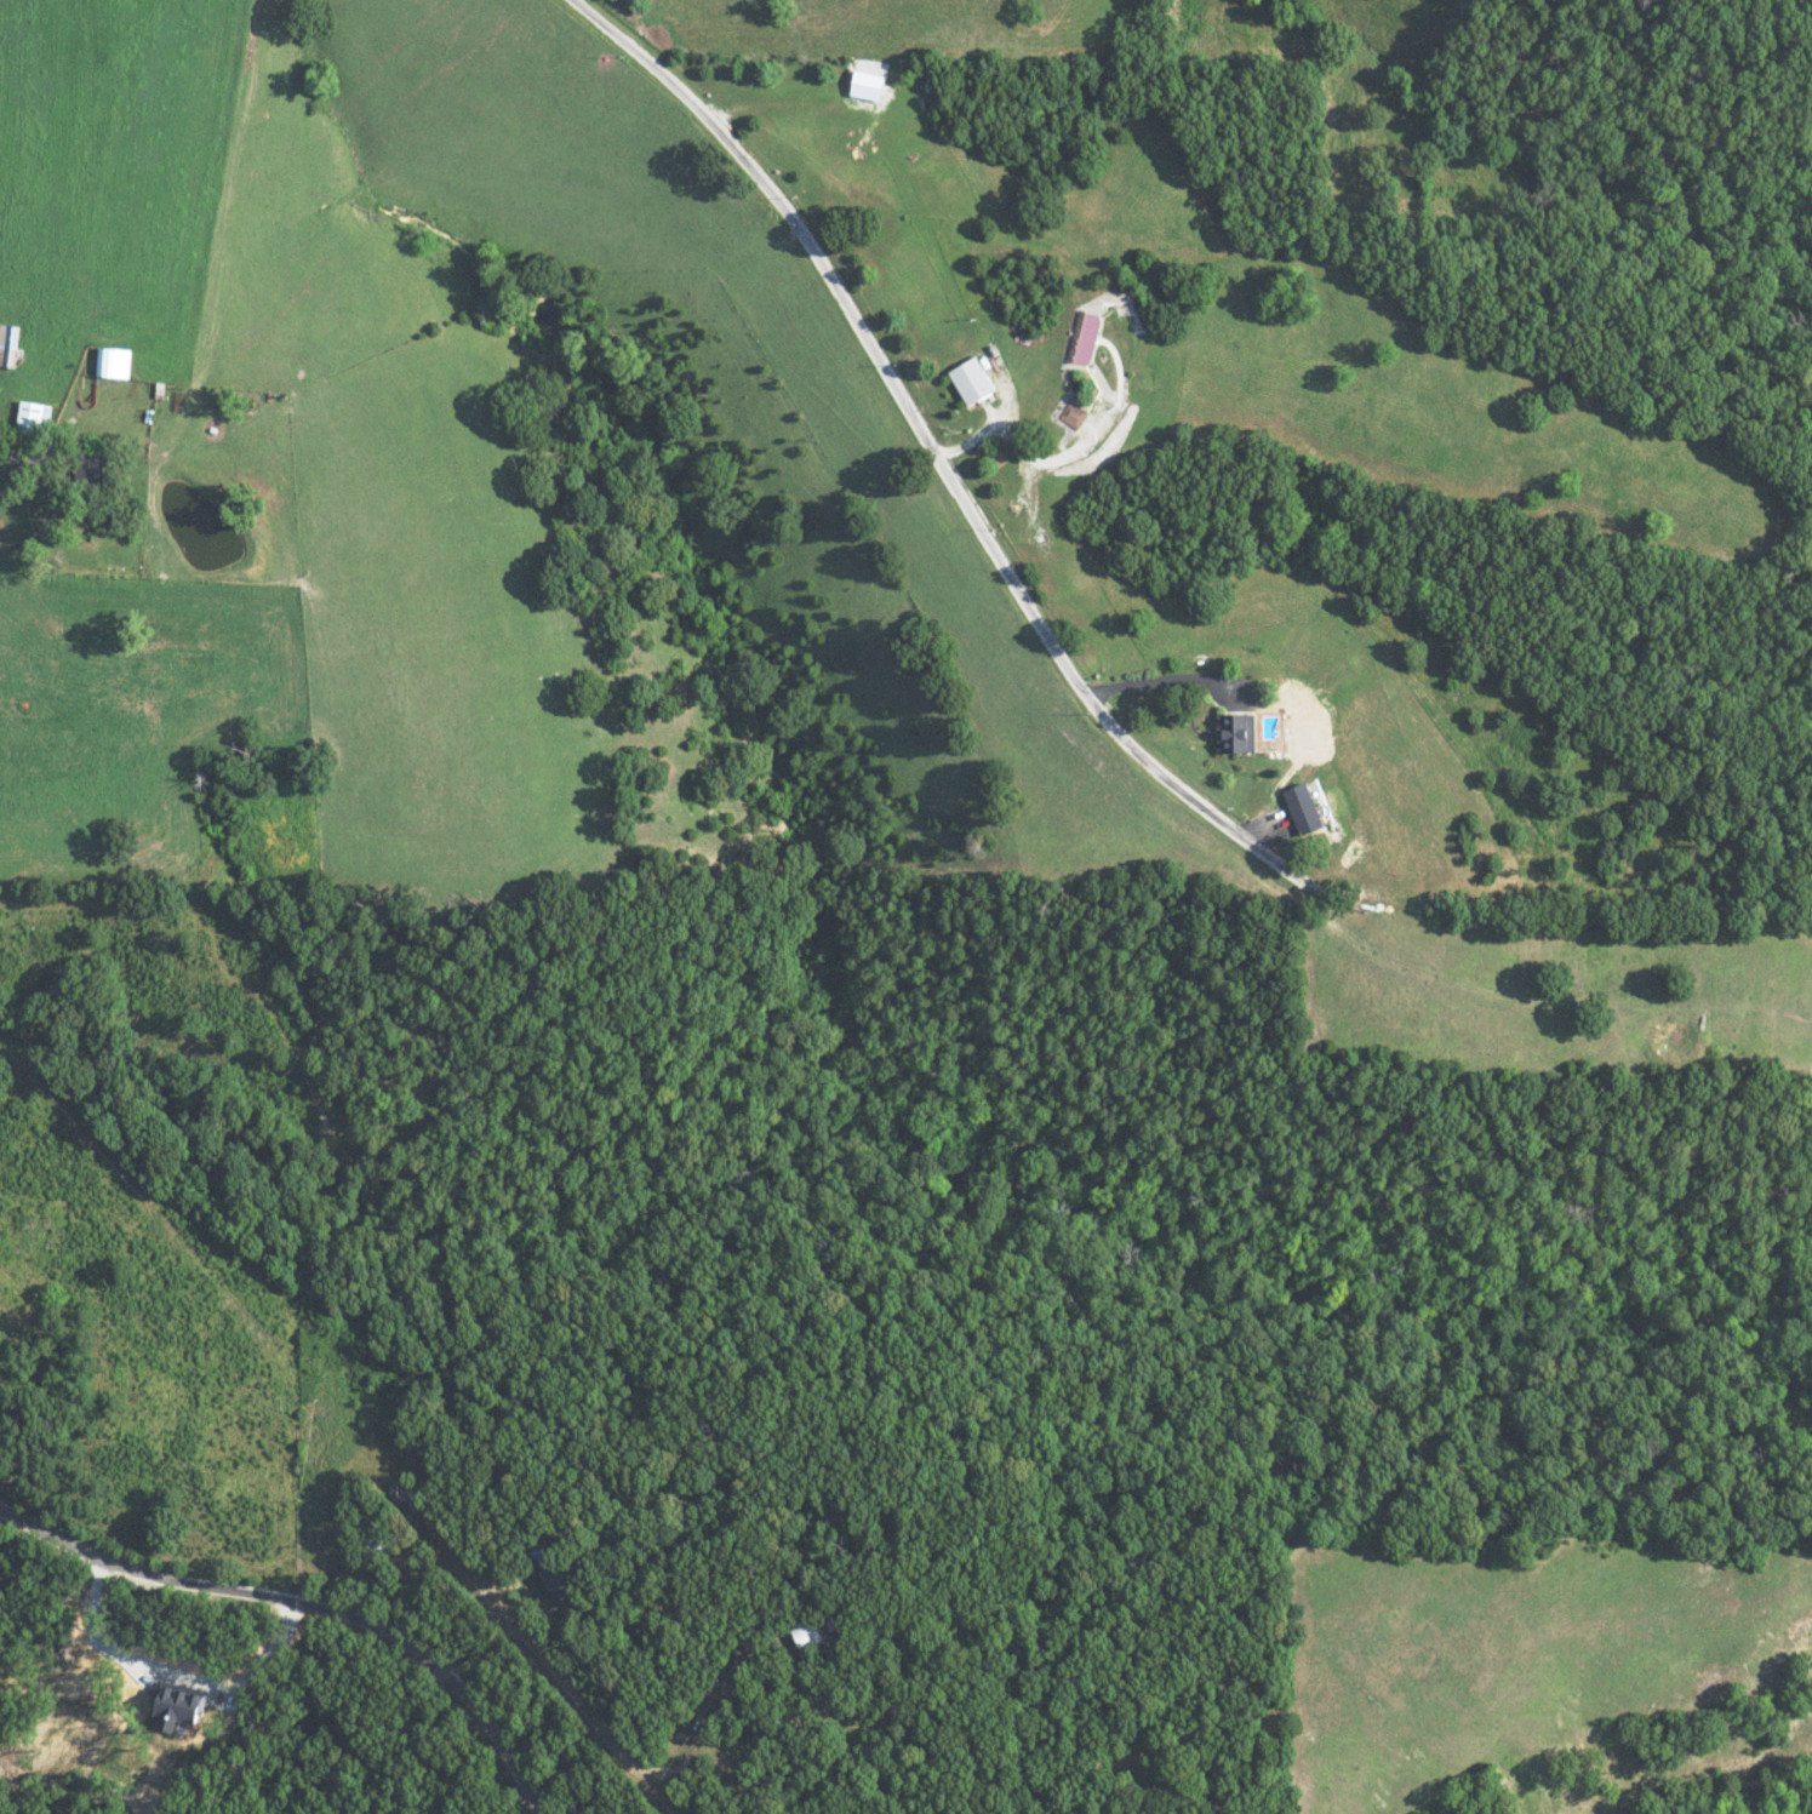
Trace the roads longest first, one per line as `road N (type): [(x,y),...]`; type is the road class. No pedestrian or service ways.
road 1 (residential): [(1284,866),(1190,799),(1110,725),(1024,601),(838,287),(766,184),(685,93),(577,0)]
road 2 (residential): [(547,1813),(507,1744),(430,1654),(328,1609),(95,1557),(0,1505)]

